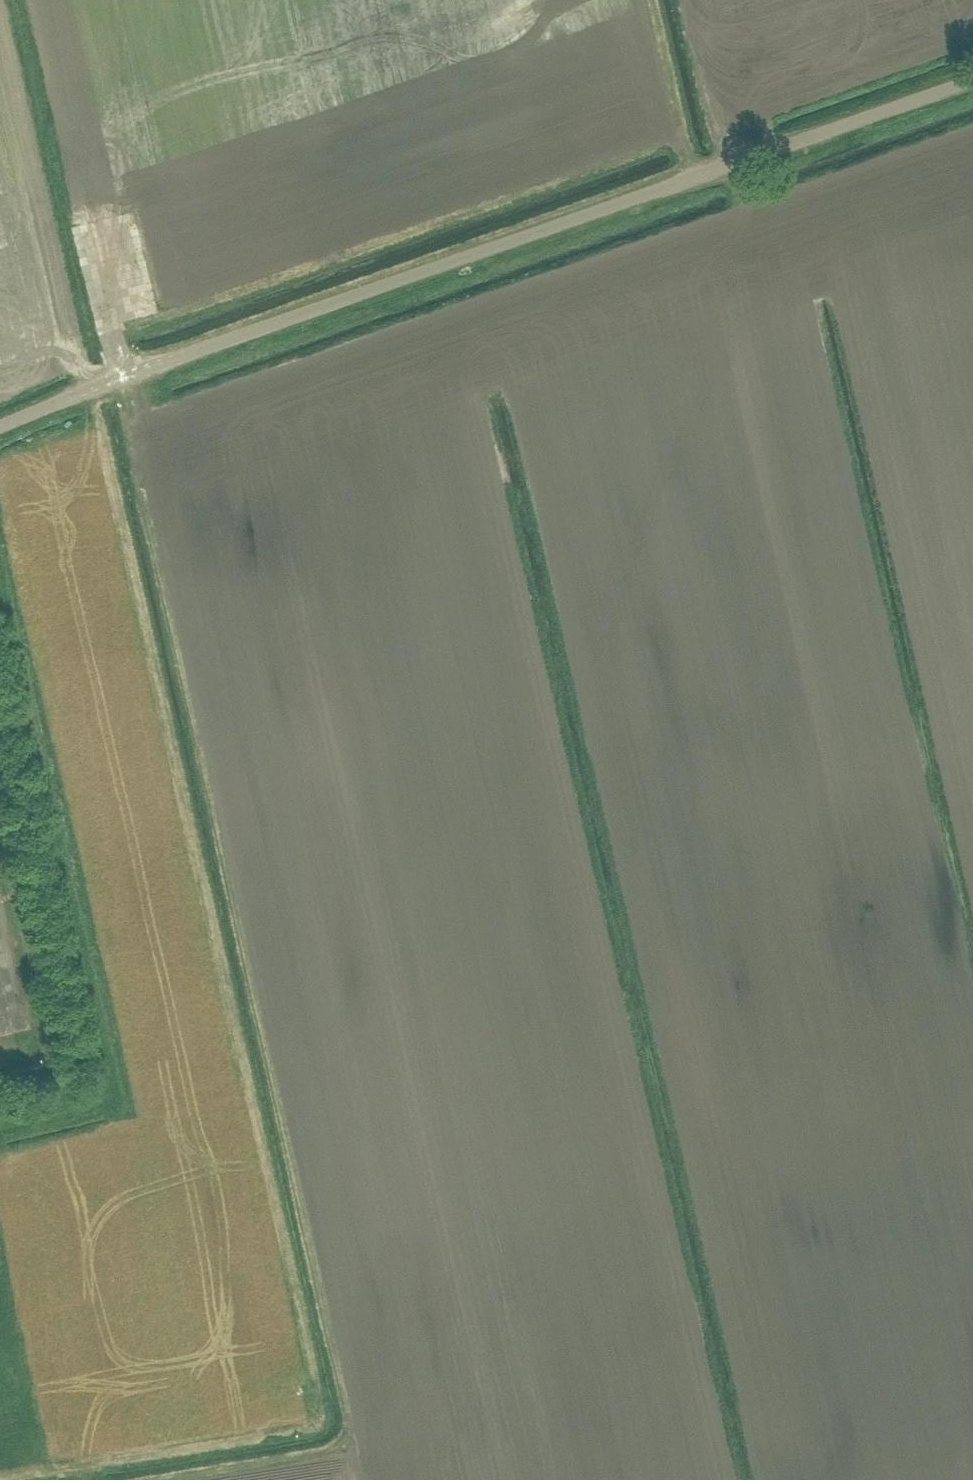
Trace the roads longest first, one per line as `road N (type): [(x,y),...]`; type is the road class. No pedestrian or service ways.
road 1 (unclassified): [(0,420),(123,364),(972,77)]

